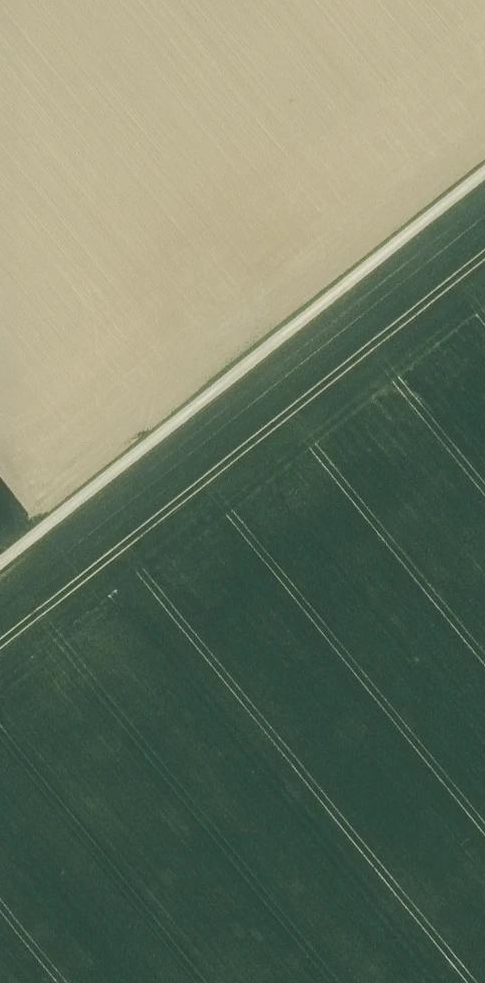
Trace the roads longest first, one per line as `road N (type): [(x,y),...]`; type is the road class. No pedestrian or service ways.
road 1 (track): [(484,175),(0,565)]

